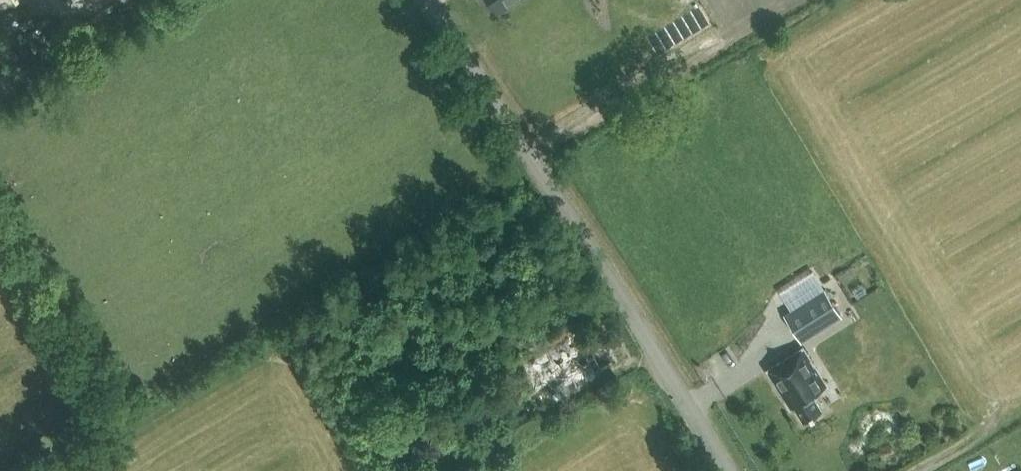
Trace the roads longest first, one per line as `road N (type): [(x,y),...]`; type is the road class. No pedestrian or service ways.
road 1 (unclassified): [(728,470),(551,174),(431,0)]

